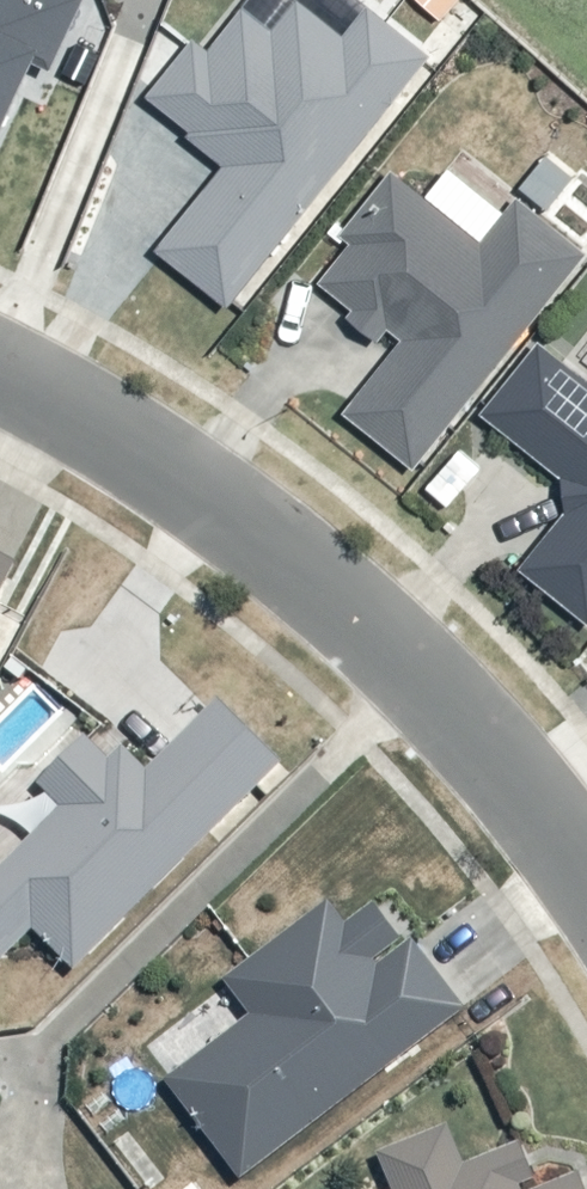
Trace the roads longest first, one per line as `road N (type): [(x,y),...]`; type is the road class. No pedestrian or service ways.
road 1 (residential): [(0,377),(161,470),(305,571),(422,678),(586,888)]

